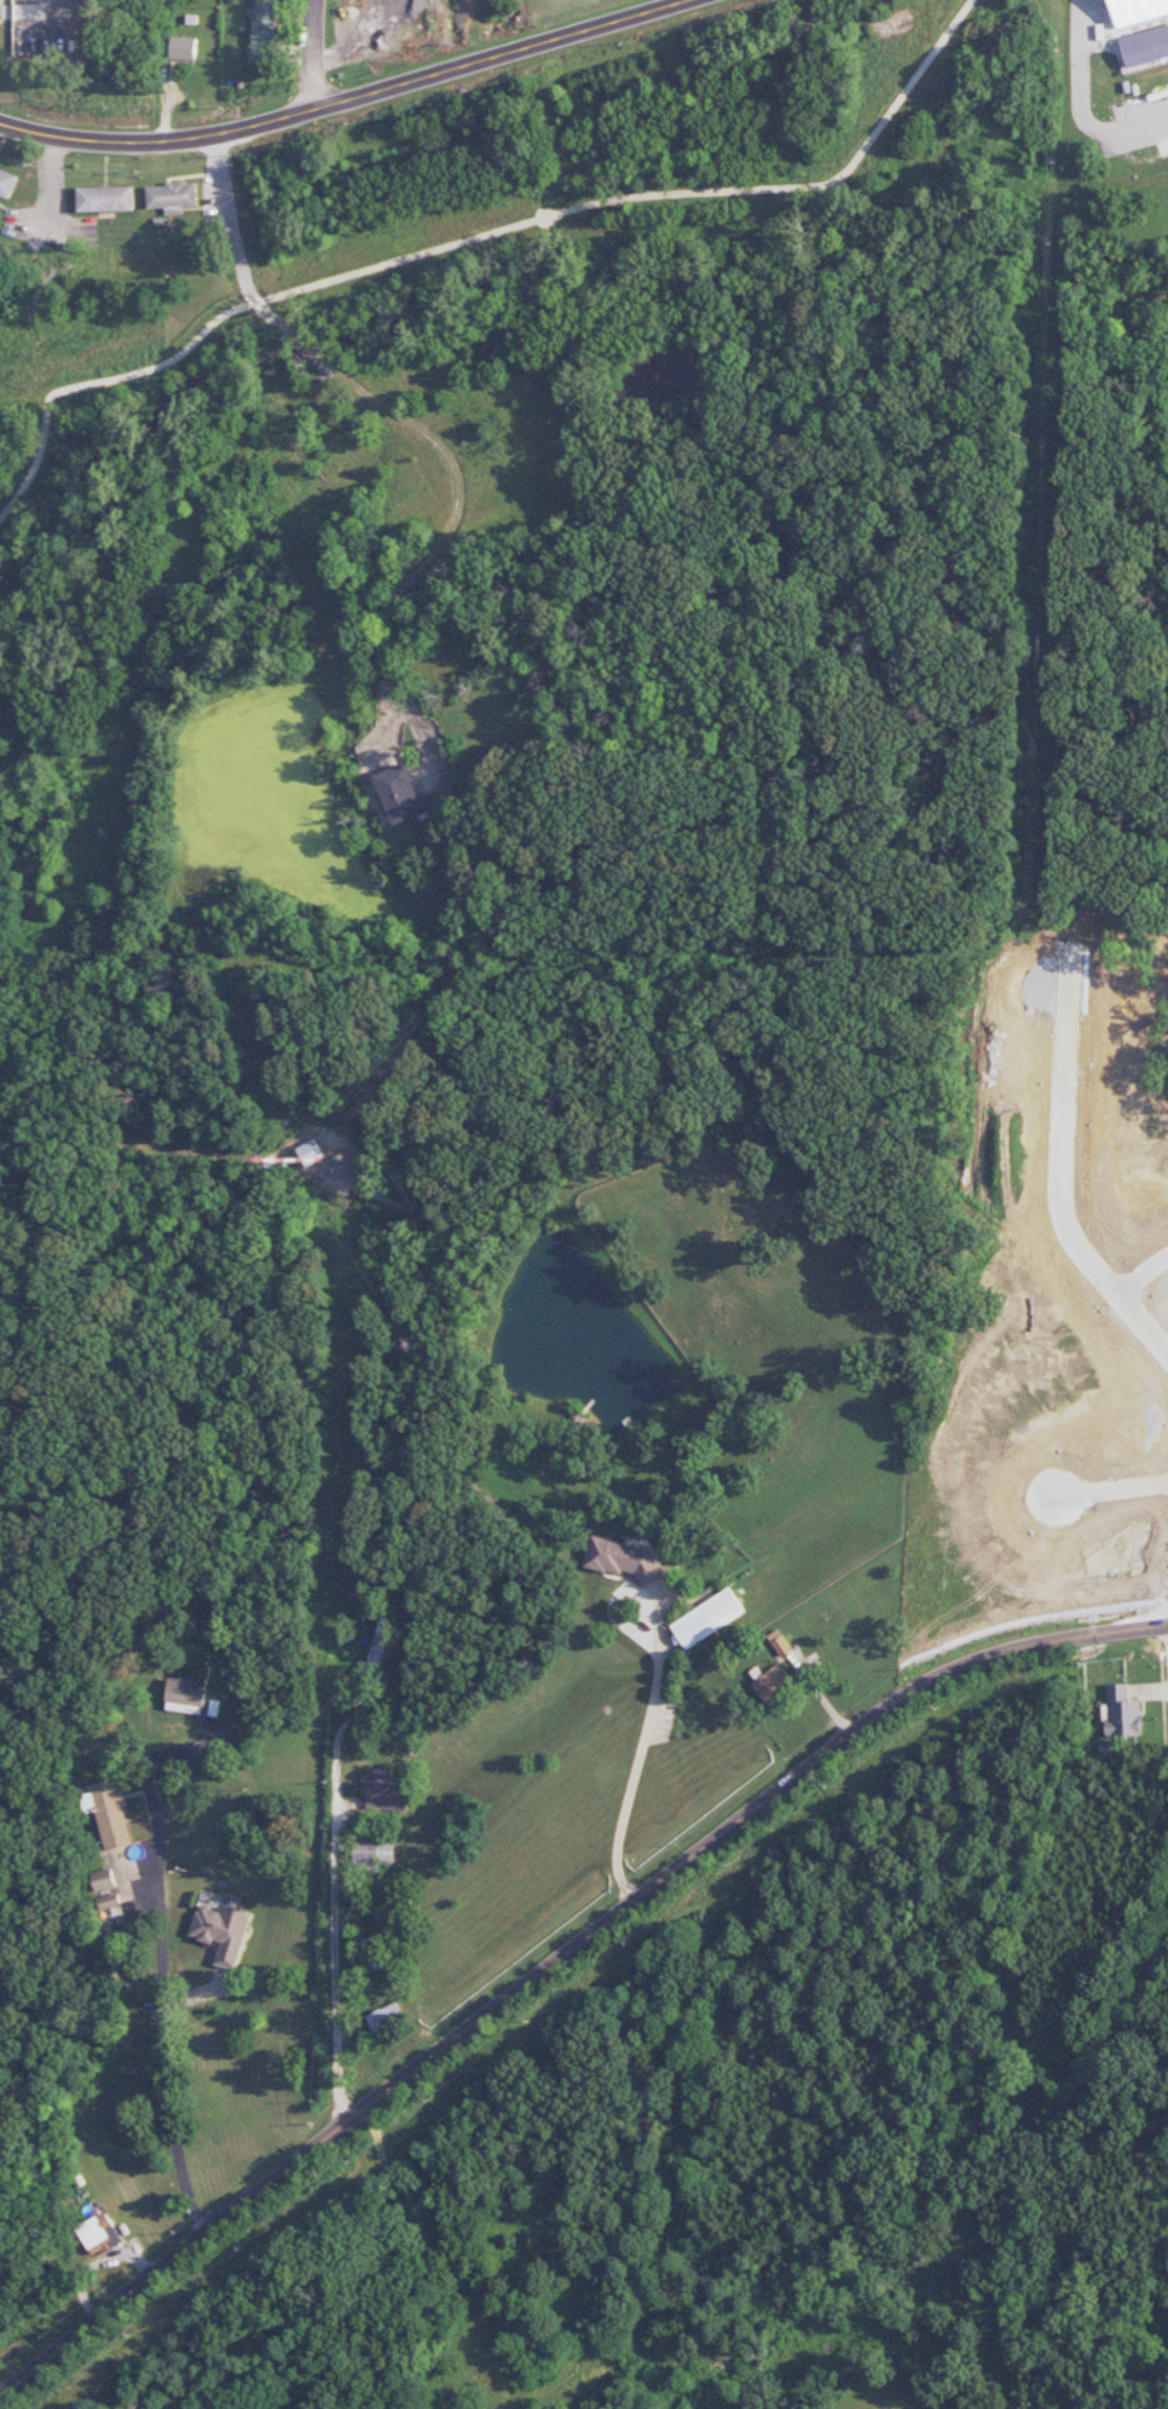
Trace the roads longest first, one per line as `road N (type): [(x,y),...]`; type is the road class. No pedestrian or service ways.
road 1 (tertiary): [(0,2402),(339,2119),(930,1677),(1050,1641),(1167,1627)]
road 2 (tertiary): [(0,124),(98,143),(214,134),(691,0)]
road 3 (residential): [(439,782),(423,724),(388,660),(394,608),(444,551),(461,512),(456,462),(314,353)]
road 4 (residential): [(339,2119),(337,1756),(349,1716),(406,1673)]
road 5 (residential): [(299,335),(237,268),(214,134)]

